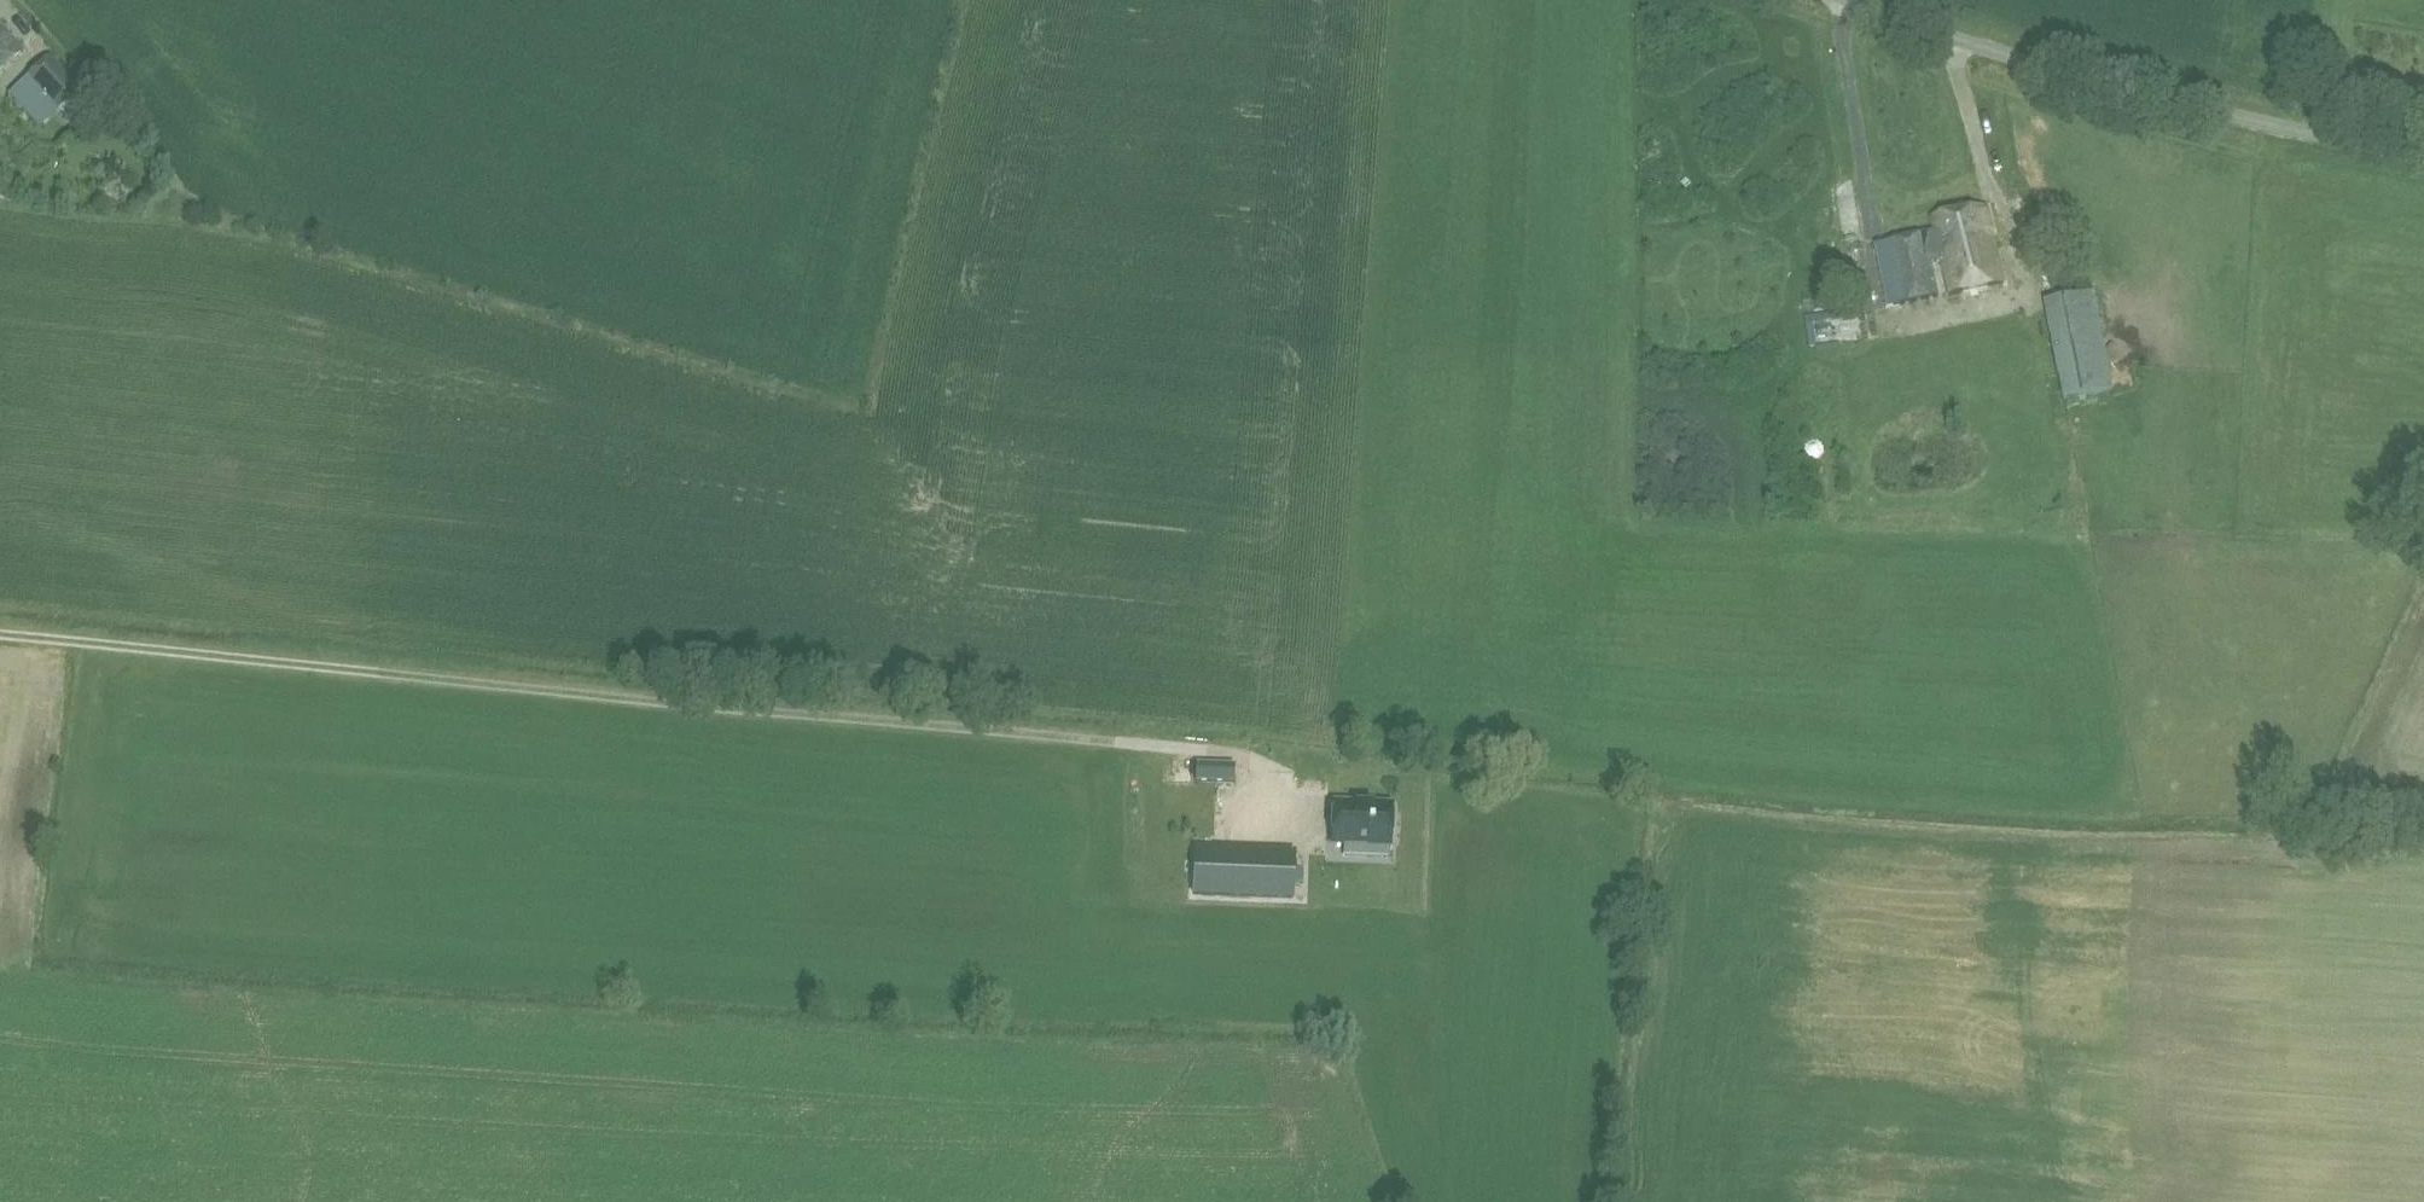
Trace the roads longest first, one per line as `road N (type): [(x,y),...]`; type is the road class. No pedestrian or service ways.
road 1 (unclassified): [(2423,162),(2093,82),(1845,0)]

